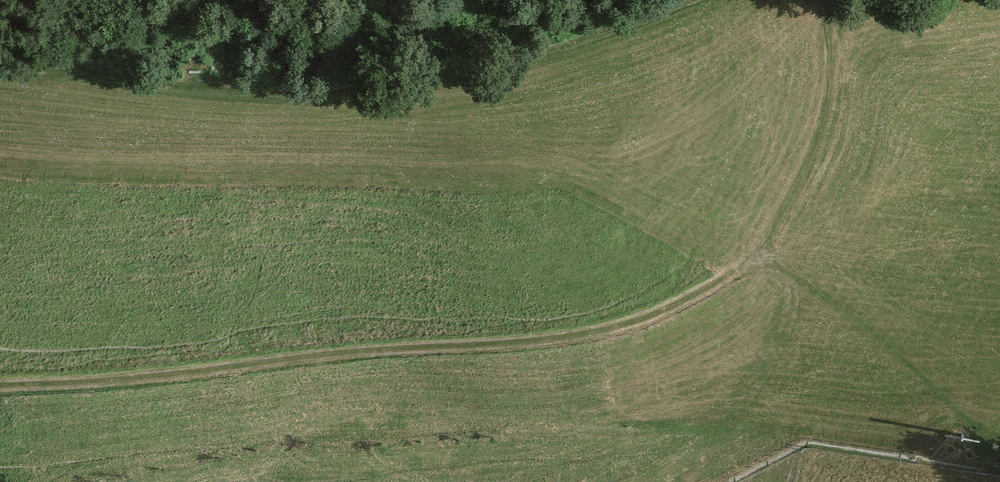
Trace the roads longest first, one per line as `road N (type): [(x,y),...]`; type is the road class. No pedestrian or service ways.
road 1 (track): [(755,267),(652,325),(561,348),(0,389)]
road 2 (track): [(0,62),(279,98),(452,73),(704,0)]

